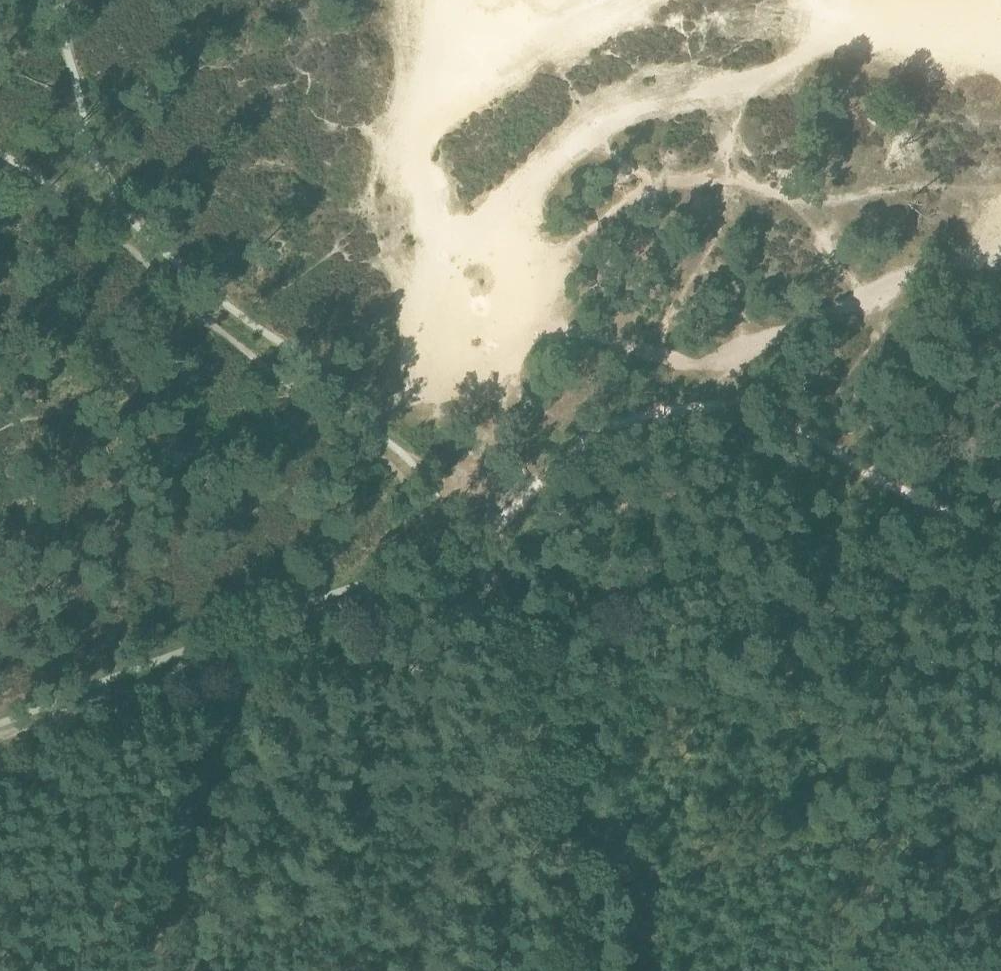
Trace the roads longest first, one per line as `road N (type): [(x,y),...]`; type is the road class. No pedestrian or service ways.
road 1 (track): [(1000,242),(865,303),(746,336),(697,366),(662,367),(557,340),(460,378),(350,434),(390,468)]
road 2 (track): [(350,434),(91,208),(0,141)]

